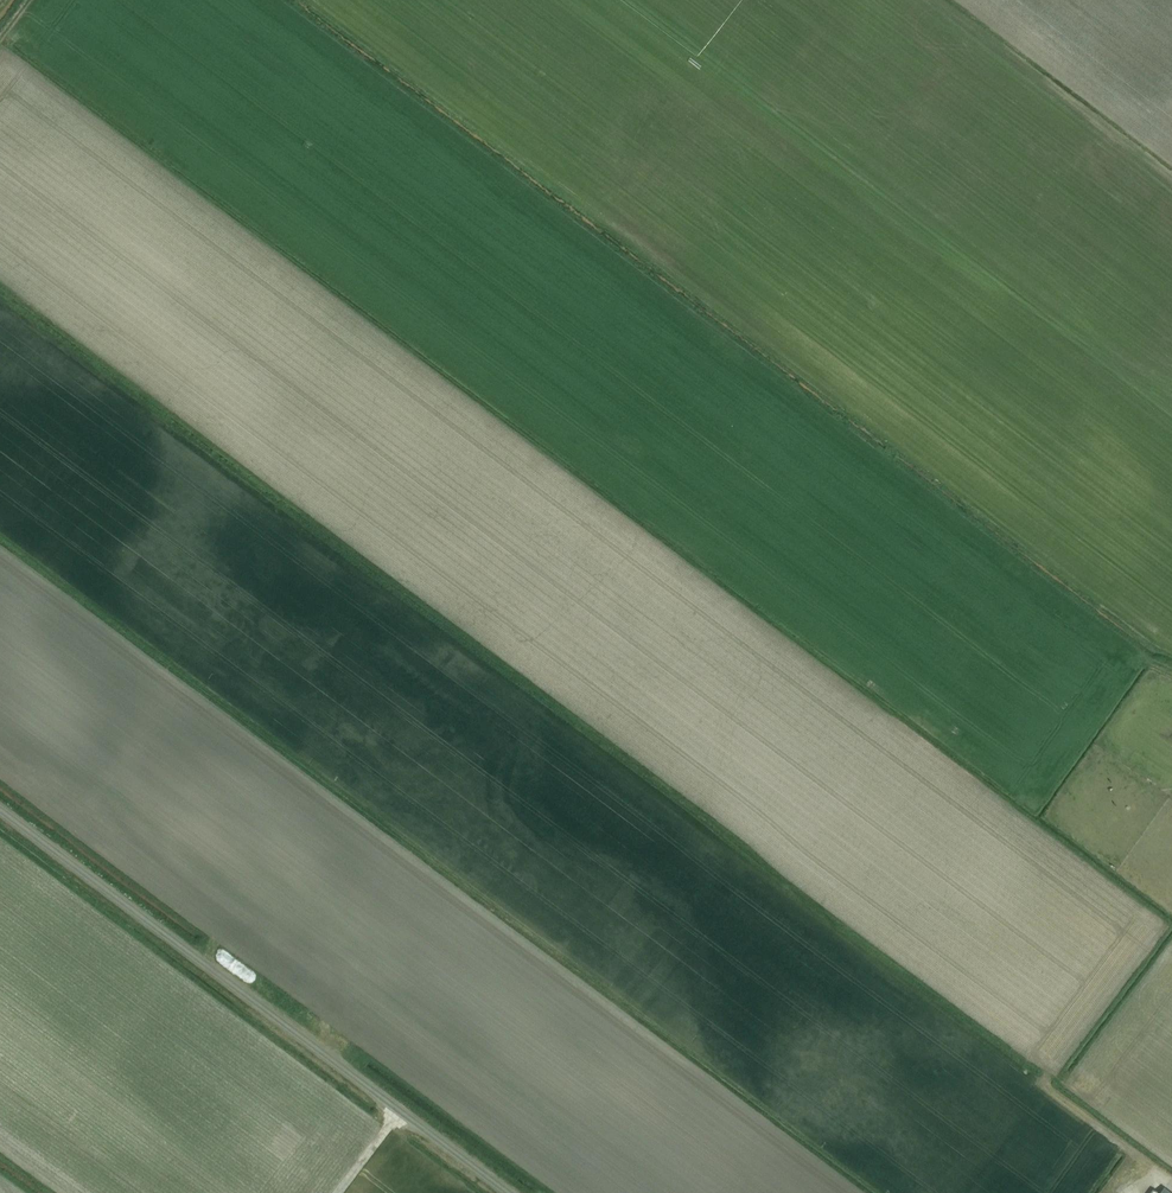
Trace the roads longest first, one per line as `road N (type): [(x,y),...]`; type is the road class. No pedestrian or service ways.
road 1 (unclassified): [(508,1192),(0,811)]

